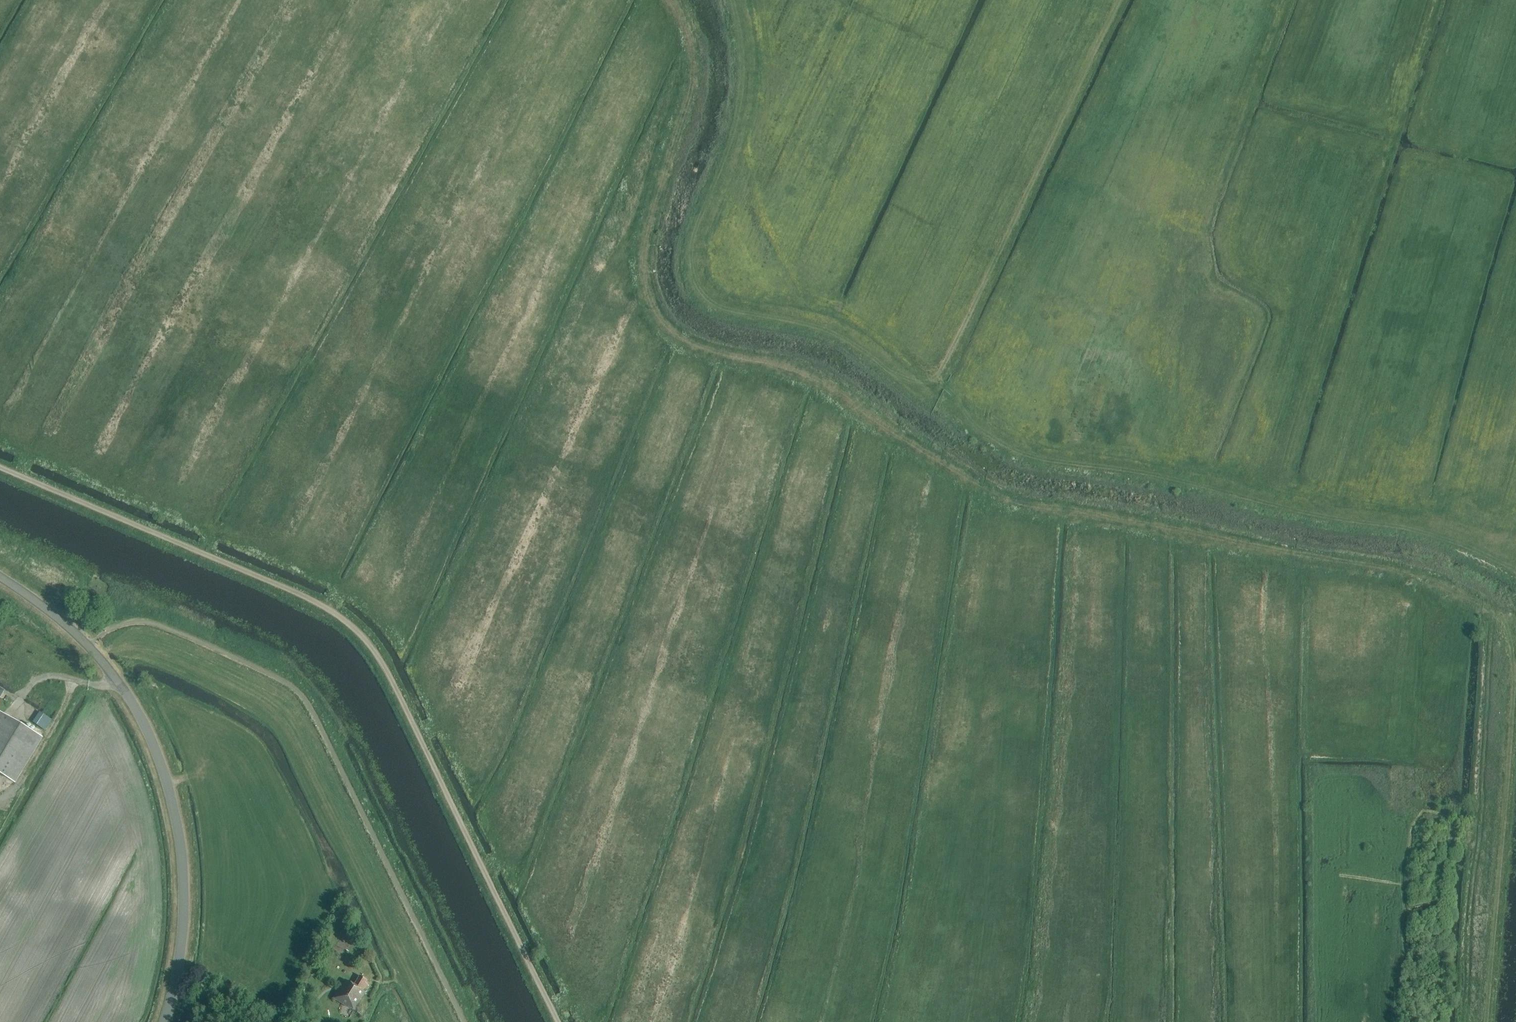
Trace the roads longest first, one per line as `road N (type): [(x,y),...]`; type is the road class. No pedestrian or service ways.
road 1 (track): [(0,467),(297,594),(366,638),(559,1021)]
road 2 (unclassified): [(162,1021),(186,890),(177,815),(156,749),(91,647),(0,579)]

